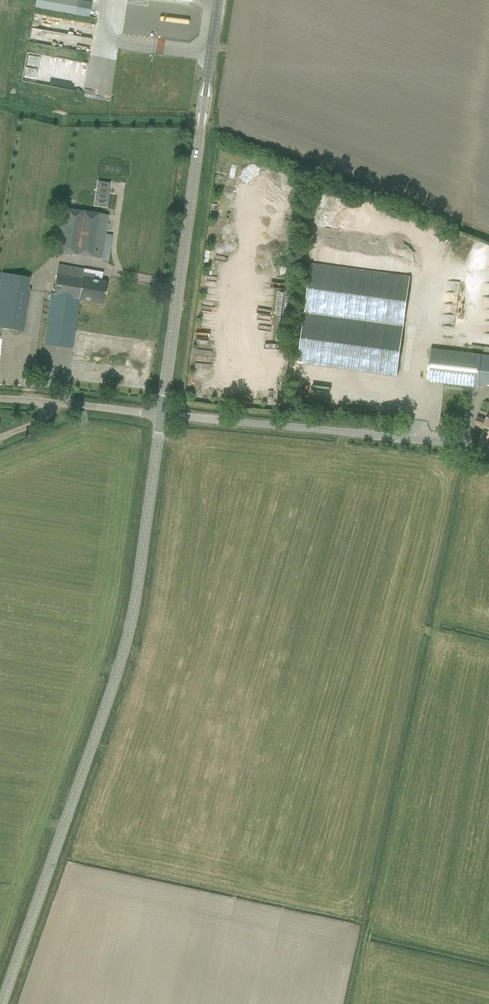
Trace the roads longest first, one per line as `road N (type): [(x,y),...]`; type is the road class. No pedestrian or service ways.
road 1 (unclassified): [(1,1003),(129,631),(161,415)]
road 2 (unclassified): [(161,415),(218,0)]
road 3 (unclassified): [(488,458),(433,441),(161,415)]
road 4 (unclassified): [(161,415),(0,401)]

